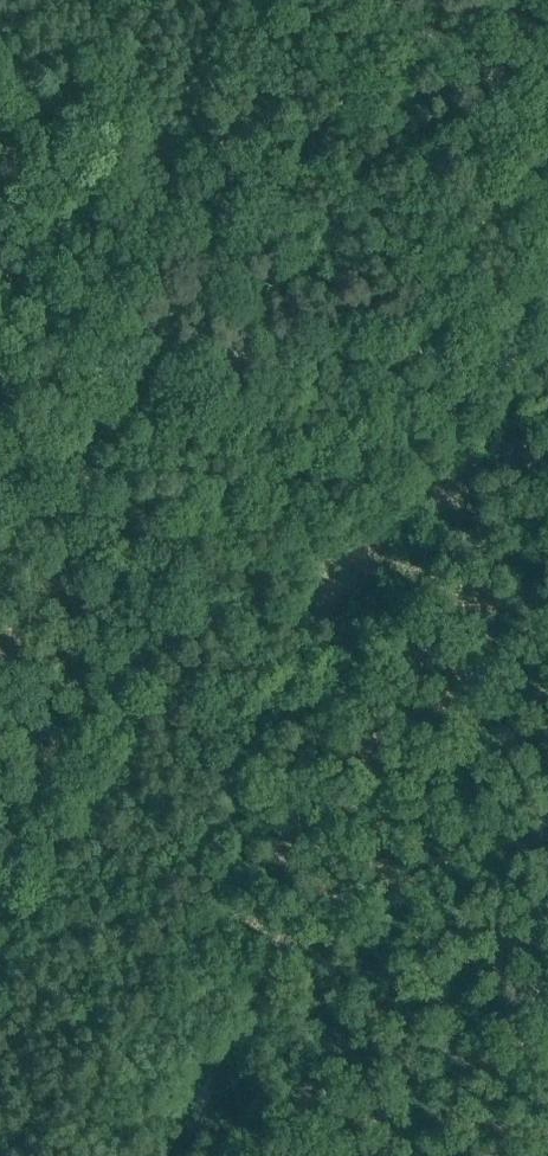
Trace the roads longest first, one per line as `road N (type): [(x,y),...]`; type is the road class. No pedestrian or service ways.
road 1 (track): [(243,0),(101,358)]

